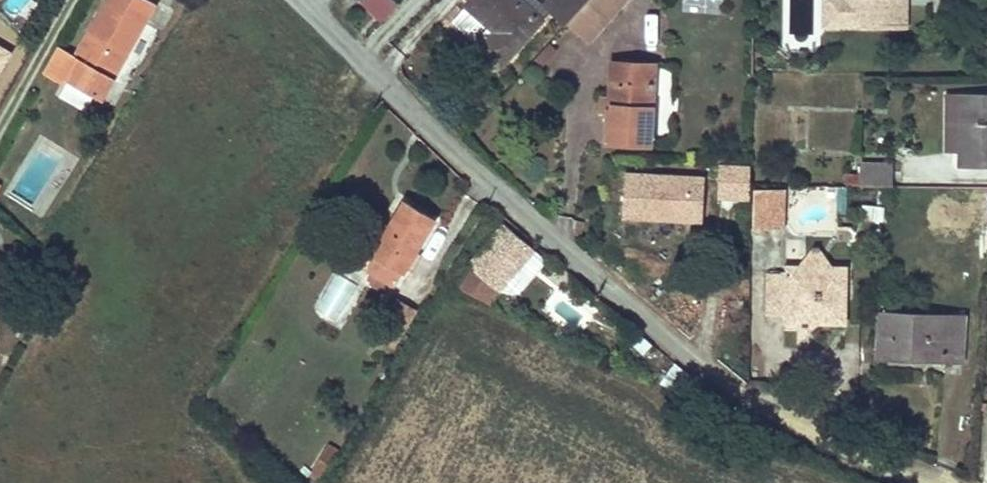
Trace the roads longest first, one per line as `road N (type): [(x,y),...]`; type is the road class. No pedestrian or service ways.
road 1 (residential): [(301,0),(484,183),(722,386),(927,482)]

